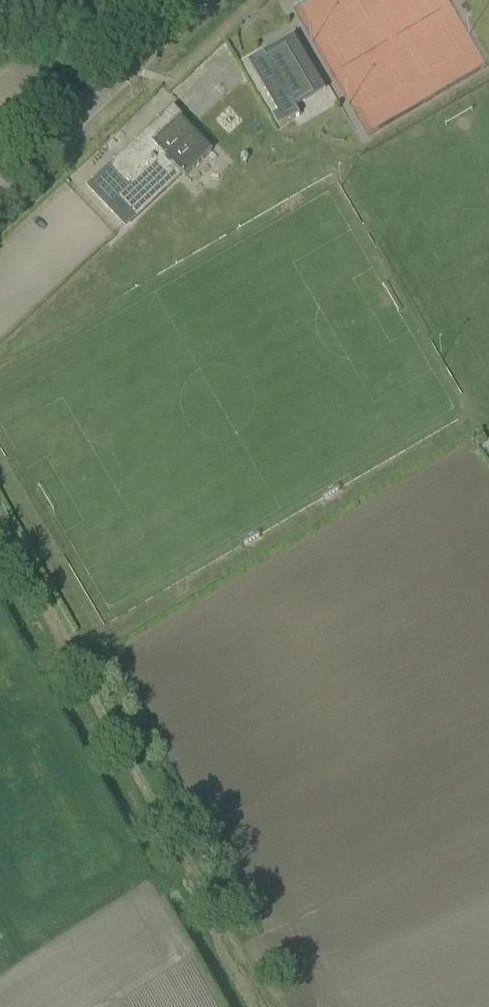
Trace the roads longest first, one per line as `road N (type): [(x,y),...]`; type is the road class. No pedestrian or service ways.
road 1 (track): [(277,1006),(0,522)]
road 2 (tertiary): [(0,189),(201,0)]

